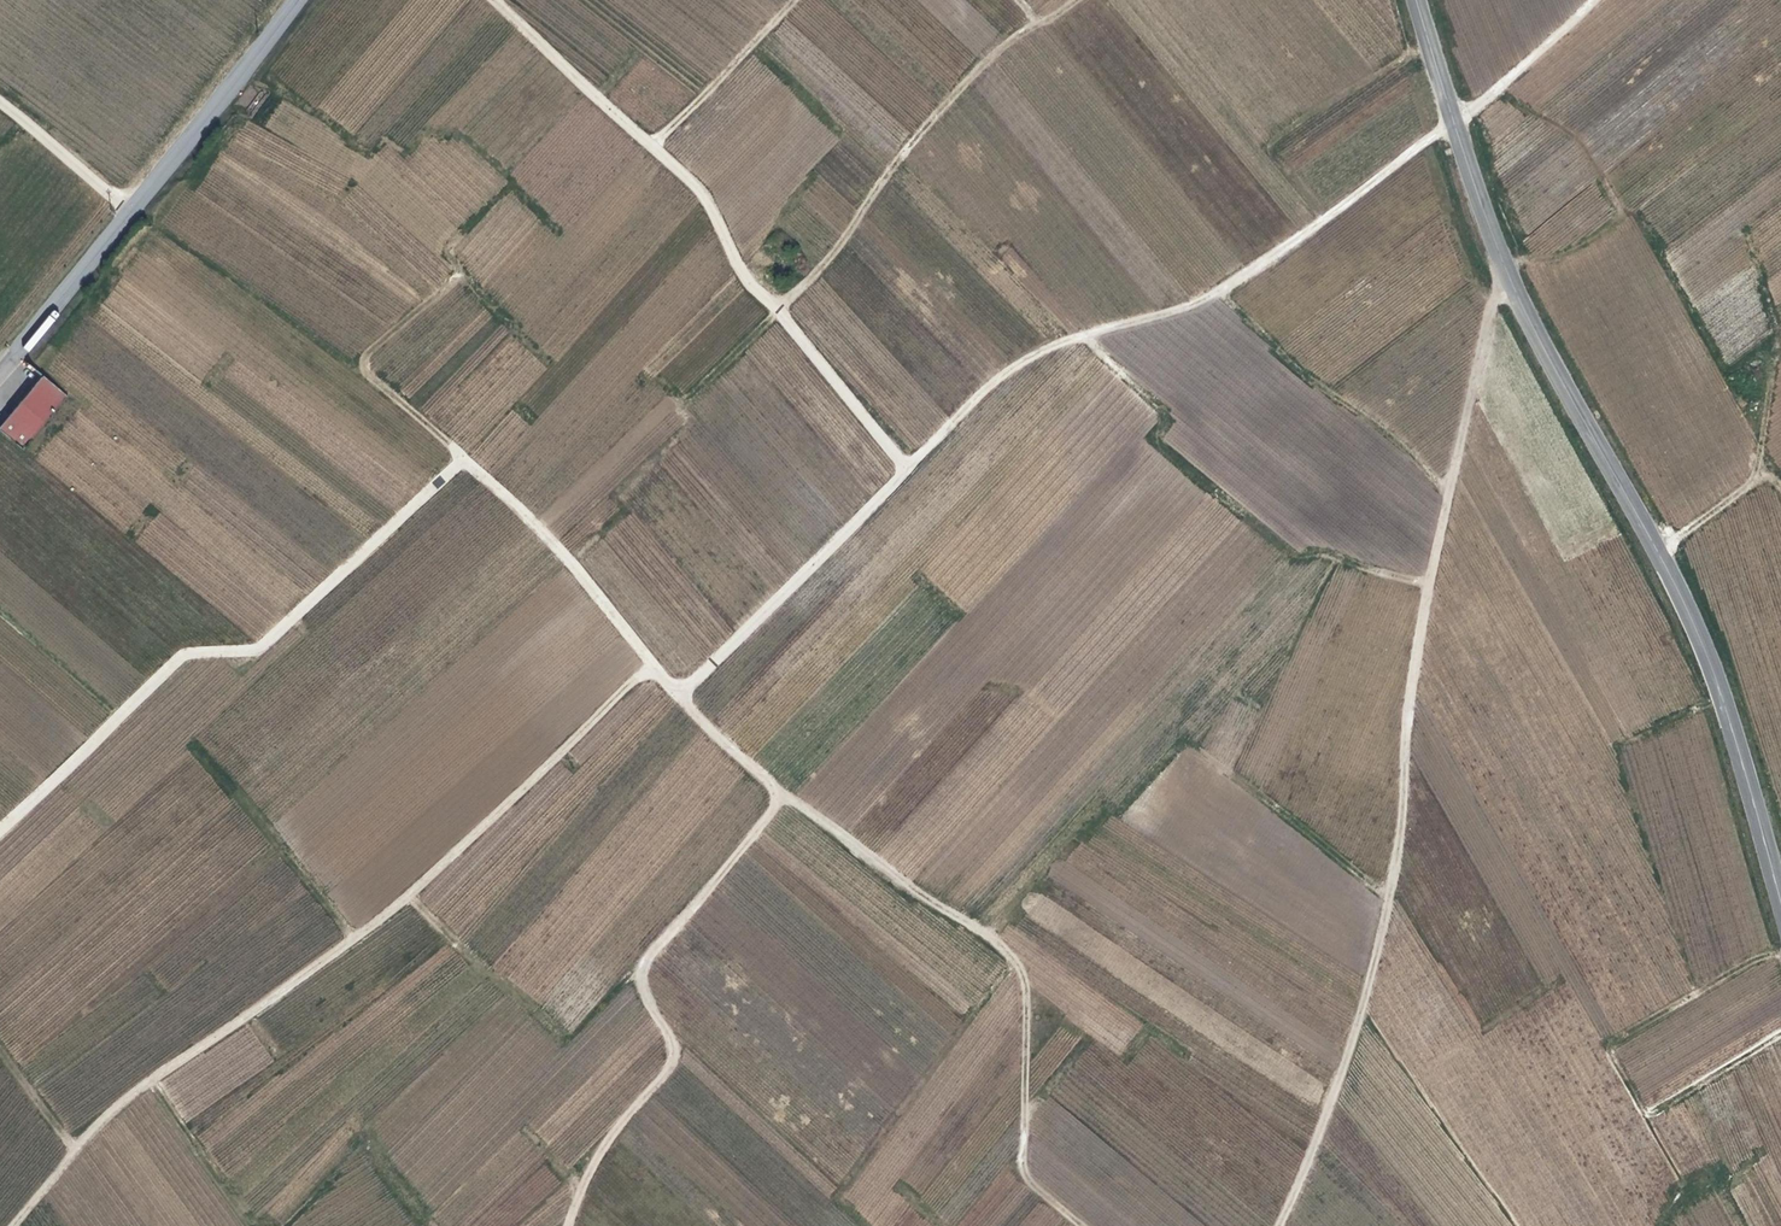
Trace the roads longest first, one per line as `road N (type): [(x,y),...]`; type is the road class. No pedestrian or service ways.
road 1 (track): [(568,561),(667,685),(646,677),(619,695),(411,900),(103,1121),(17,1225)]
road 2 (track): [(667,685),(688,689),(1006,370),(1062,342),(1199,306),(1456,126)]
road 3 (track): [(1508,282),(1490,309),(1417,651),(1378,955),(1305,1176),(1279,1225)]
road 4 (secondary): [(1780,897),(1740,748),(1693,618),(1494,247),(1419,0)]
road 5 (track): [(0,828),(186,653),(260,646),(463,462),(568,561)]
road 6 (track): [(688,689),(685,703),(781,796),(1008,951),(1026,995),(1025,1173),(1042,1208),(1066,1225)]
road 7 (track): [(910,467),(814,360),(782,307),(745,283),(700,189),(493,0)]
road 8 (track): [(569,1225),(582,1183),(673,1060),(639,986),(650,947),(781,796)]
road 9 (tertiary): [(0,373),(294,0)]
road 10 (track): [(1022,0),(1042,22),(981,64),(907,145),(816,274),(782,307)]
road 11 (track): [(795,0),(692,115),(650,144)]
road 12 (track): [(1598,0),(1456,126)]
road 13 (track): [(0,103),(132,215)]

